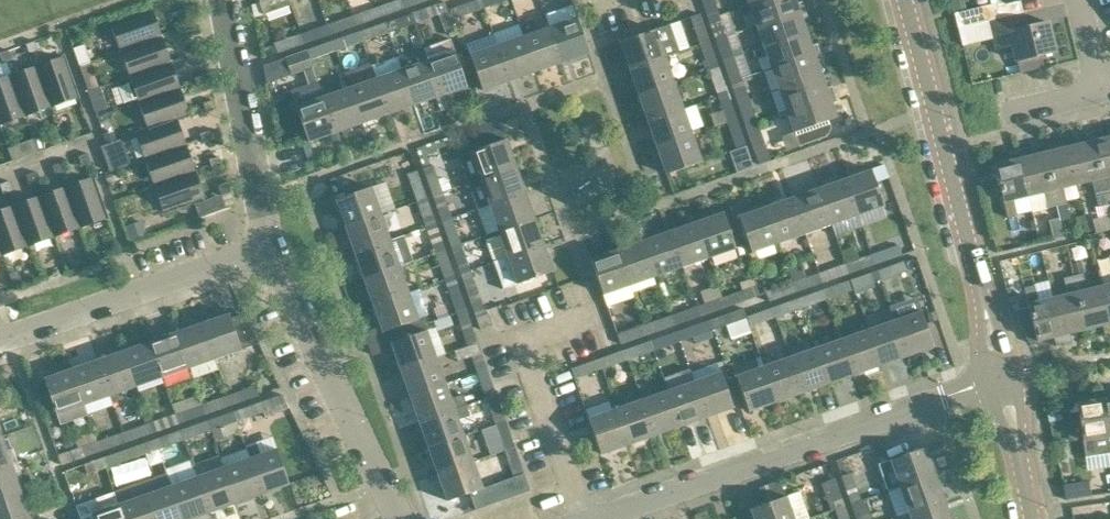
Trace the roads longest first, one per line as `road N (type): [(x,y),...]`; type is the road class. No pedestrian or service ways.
road 1 (unclassified): [(596,518),(1002,373)]
road 2 (tertiary): [(1002,373),(905,0)]
road 3 (unclassified): [(400,518),(266,246)]
road 4 (residential): [(0,340),(266,246)]
road 5 (residential): [(266,246),(224,0)]
road 6 (tertiary): [(1032,518),(1002,373)]

